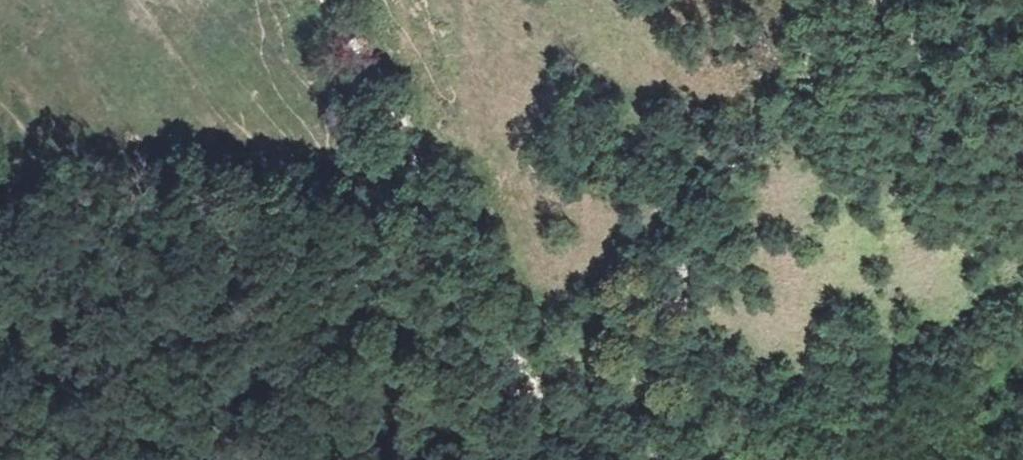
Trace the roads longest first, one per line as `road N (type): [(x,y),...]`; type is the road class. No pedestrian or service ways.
road 1 (track): [(676,459),(480,370),(294,255),(202,236),(39,223),(0,210)]
road 2 (track): [(588,419),(499,189),(326,0)]

